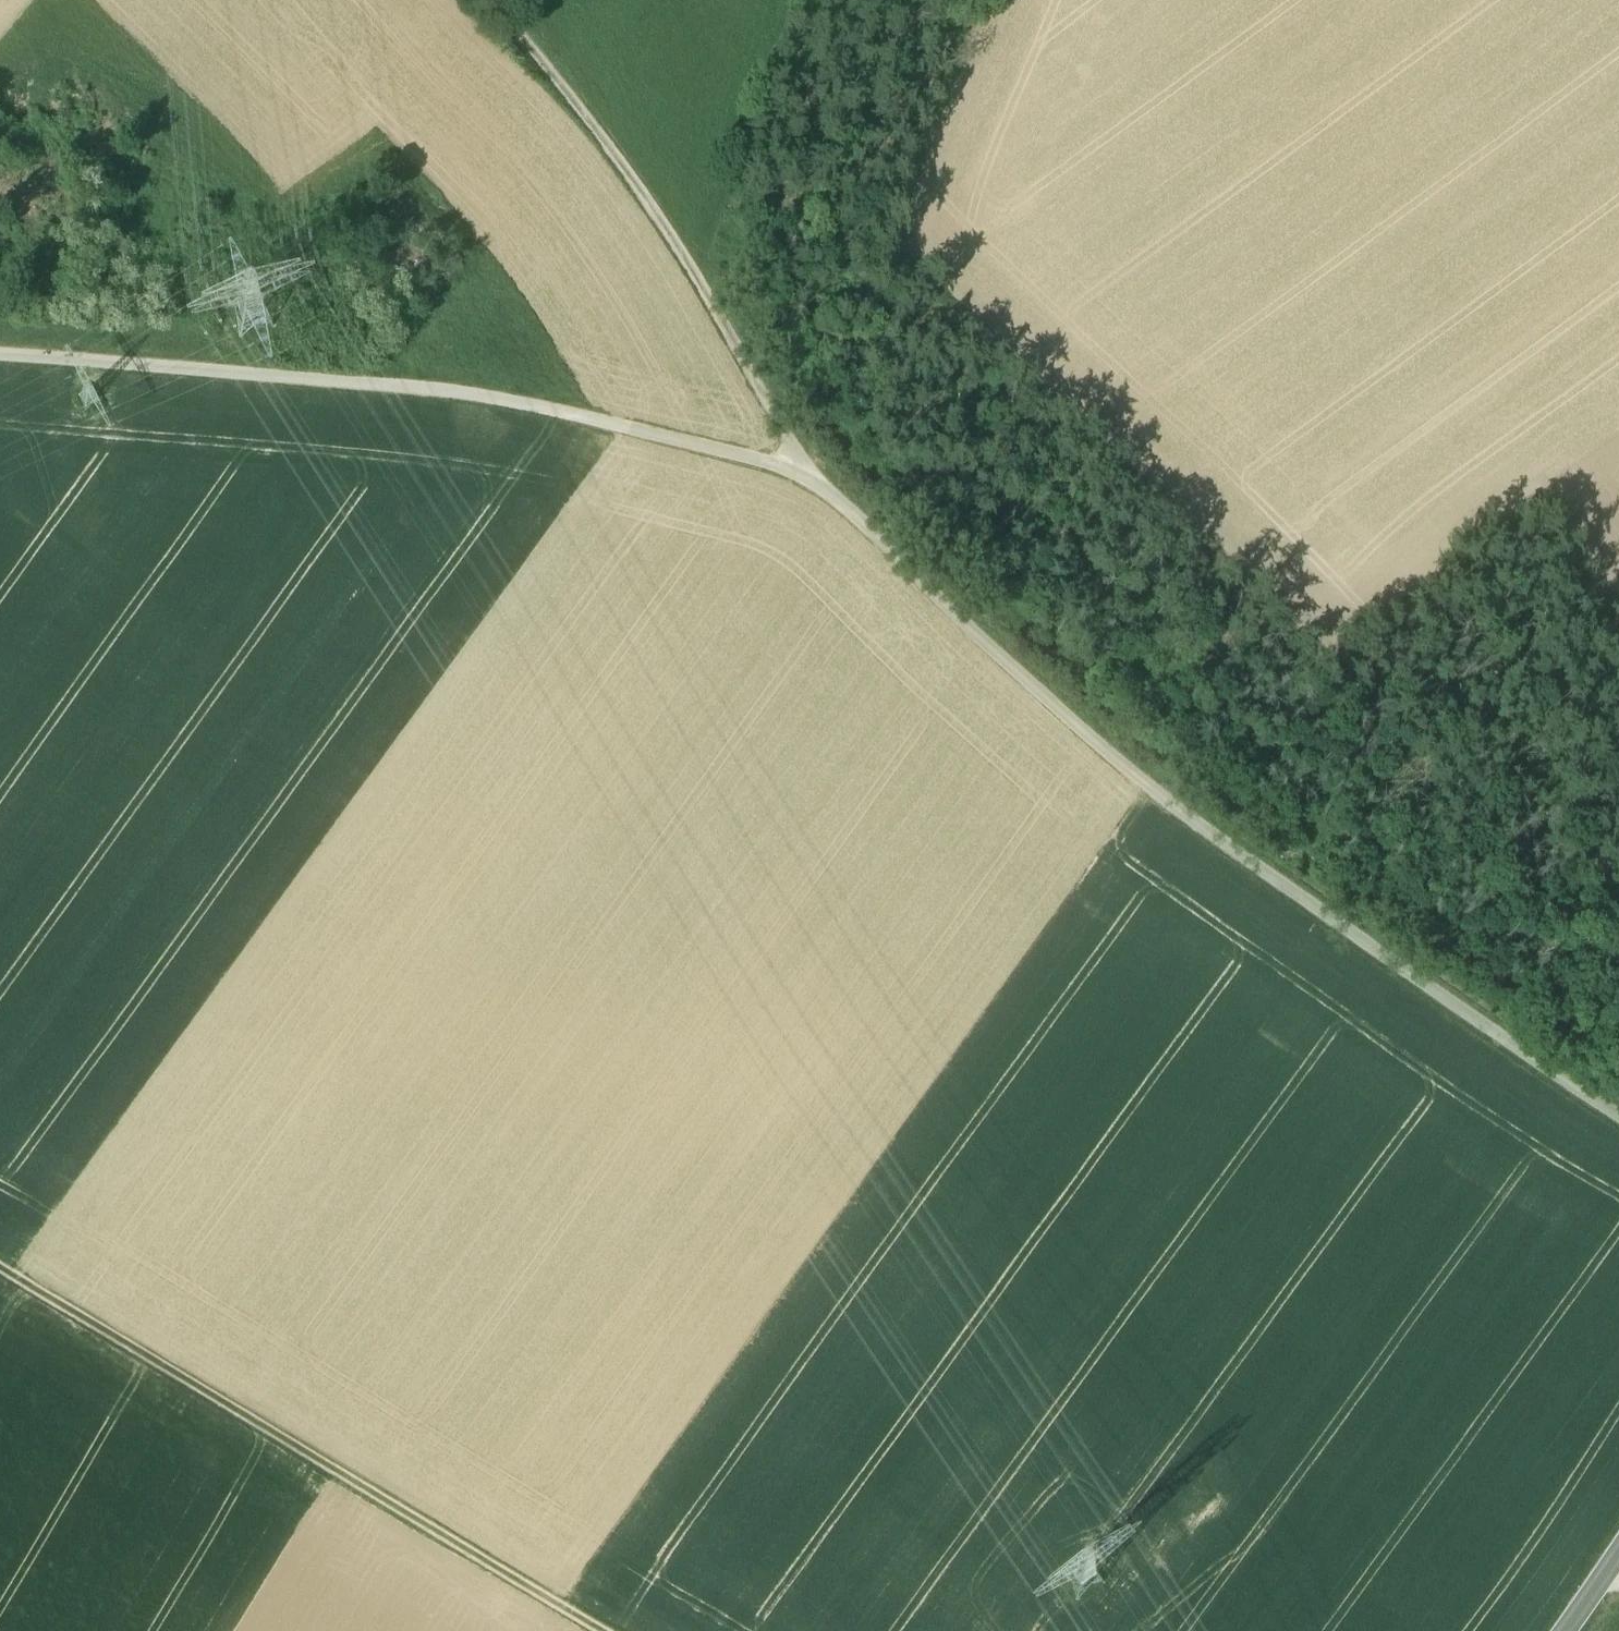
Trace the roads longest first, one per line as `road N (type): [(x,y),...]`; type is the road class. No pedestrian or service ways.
road 1 (track): [(793,466),(1143,781),(1618,1104)]
road 2 (track): [(0,356),(484,396),(793,466)]
road 3 (track): [(597,1630),(0,1270)]
road 4 (track): [(793,466),(722,300),(497,0)]

